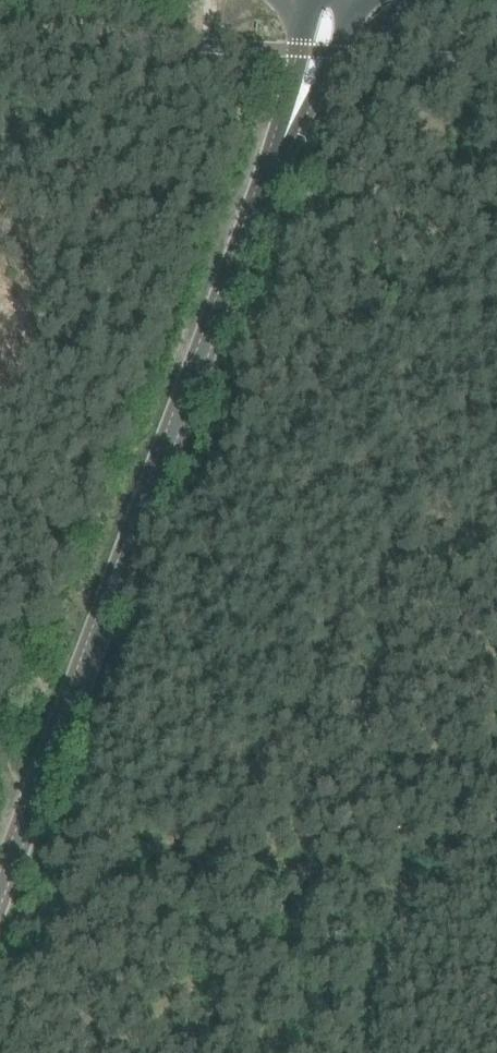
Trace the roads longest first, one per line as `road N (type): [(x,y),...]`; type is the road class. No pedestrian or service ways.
road 1 (tertiary): [(0,874),(301,98)]
road 2 (track): [(380,935),(237,867),(12,842),(0,775)]
road 3 (track): [(496,883),(380,935)]

